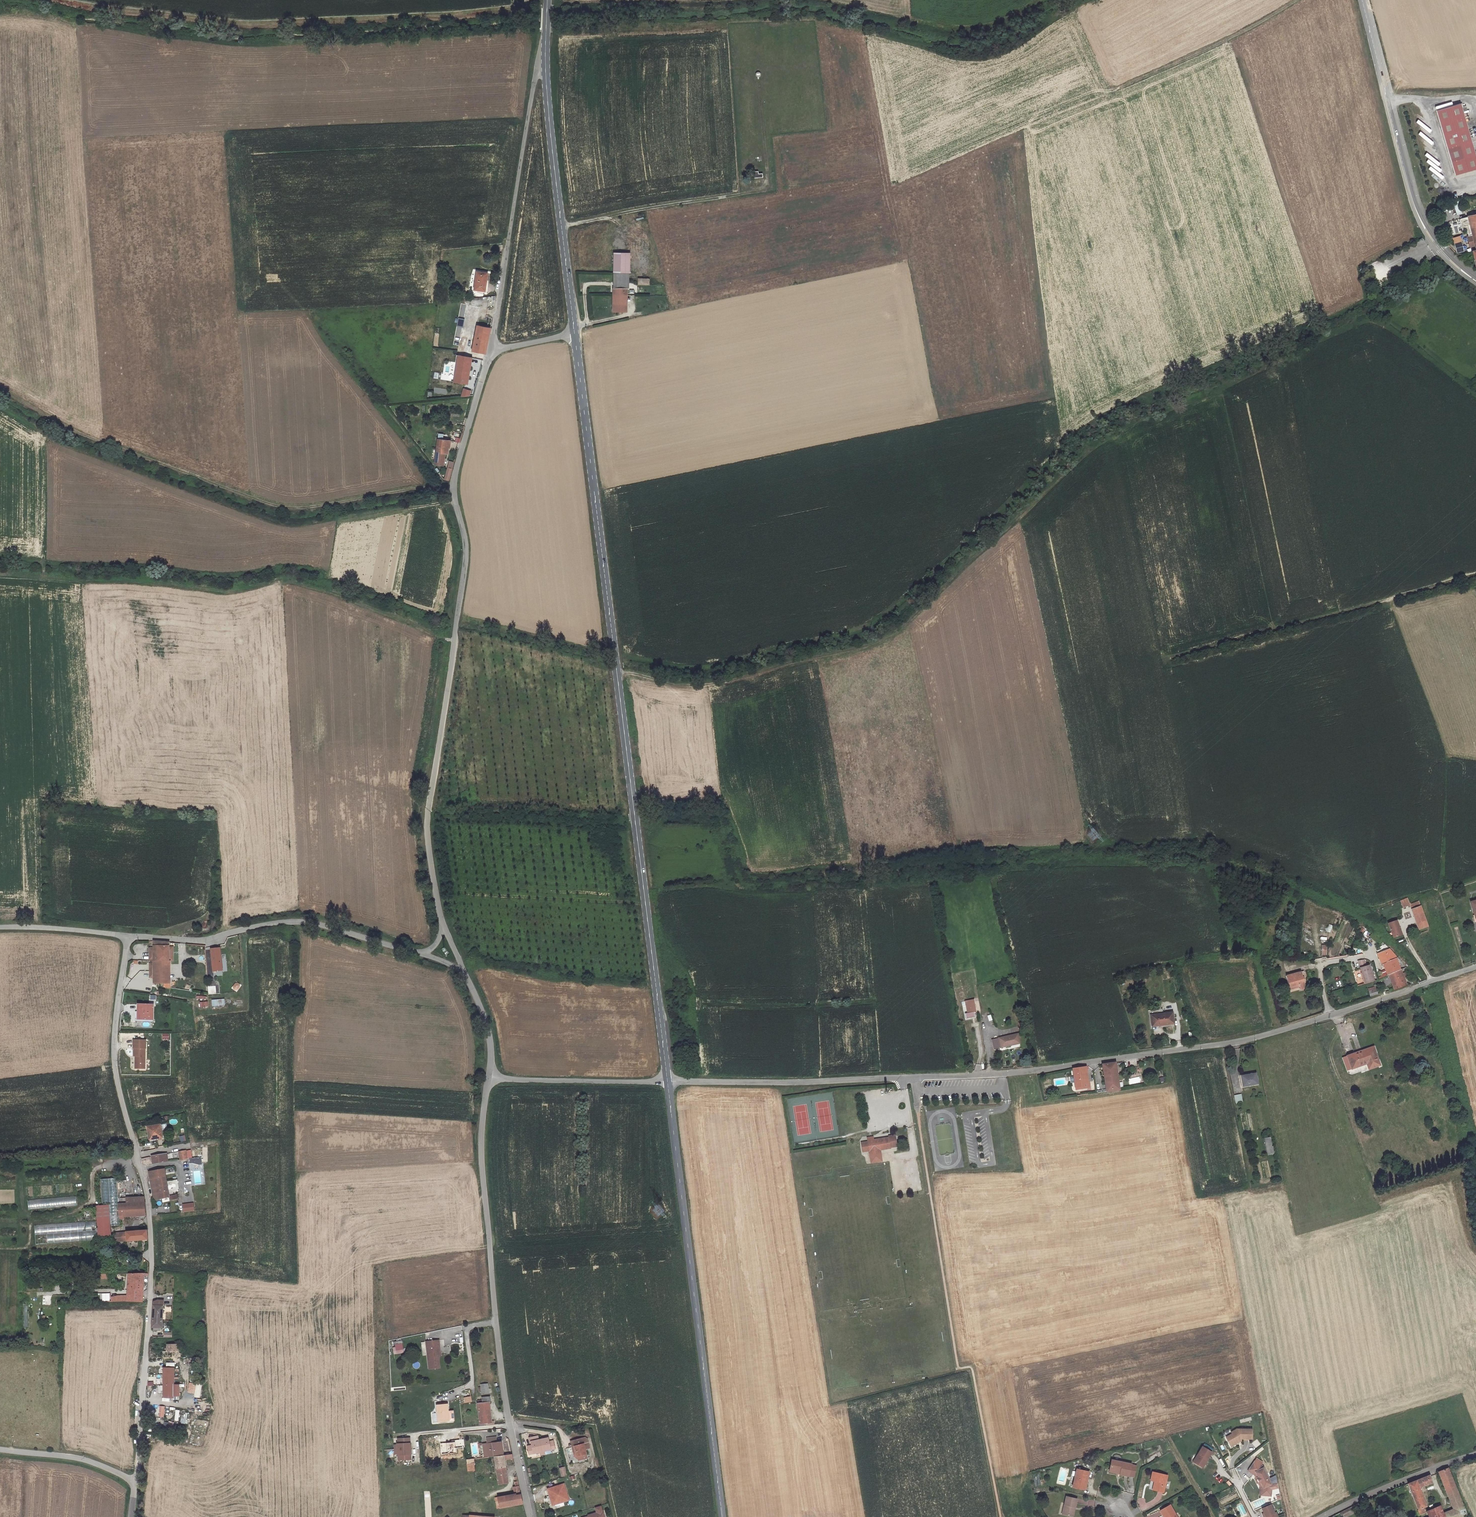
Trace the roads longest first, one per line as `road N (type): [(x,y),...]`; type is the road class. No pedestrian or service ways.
road 1 (unclassified): [(668,1081),(1002,1074),(1204,1047),(1475,967)]
road 2 (tertiary): [(575,334),(668,1081)]
road 3 (unclassified): [(444,927),(428,833),(465,561),(453,490),(492,349)]
road 4 (track): [(453,490),(307,507),(268,504),(75,432),(0,388)]
road 5 (track): [(454,641),(341,594),(284,581),(222,591),(0,574)]
road 6 (track): [(618,673),(709,684),(856,649),(898,626),(1025,510)]
road 7 (track): [(69,0),(247,25),(462,14),(528,0)]
road 8 (residential): [(531,1516),(496,1322),(481,1157),(491,1079)]
road 9 (tertiary): [(668,1081),(725,1516)]
road 10 (unclassified): [(136,1156),(147,1195),(152,1287),(135,1482)]
road 11 (track): [(1475,575),(1163,660)]
road 12 (track): [(562,227),(765,190),(758,85)]
road 13 (tertiary): [(1361,0),(1413,200),(1440,250),(1475,281)]
road 14 (unclassified): [(422,954),(307,922),(201,940),(127,936)]
road 15 (unclassified): [(545,56),(534,81),(492,349)]
road 16 (tertiary): [(545,56),(575,334)]
road 17 (track): [(292,1002),(289,1136),(187,1146)]
road 18 (unclassified): [(127,936),(115,1063),(136,1156)]
road 19 (track): [(1113,90),(1296,0)]
road 20 (unclassified): [(491,1079),(668,1081)]
road 21 (unclassified): [(1475,1455),(1322,1516)]
road 22 (unclassified): [(0,1449),(87,1461),(135,1482)]
road 23 (unclassified): [(127,936),(0,927)]

